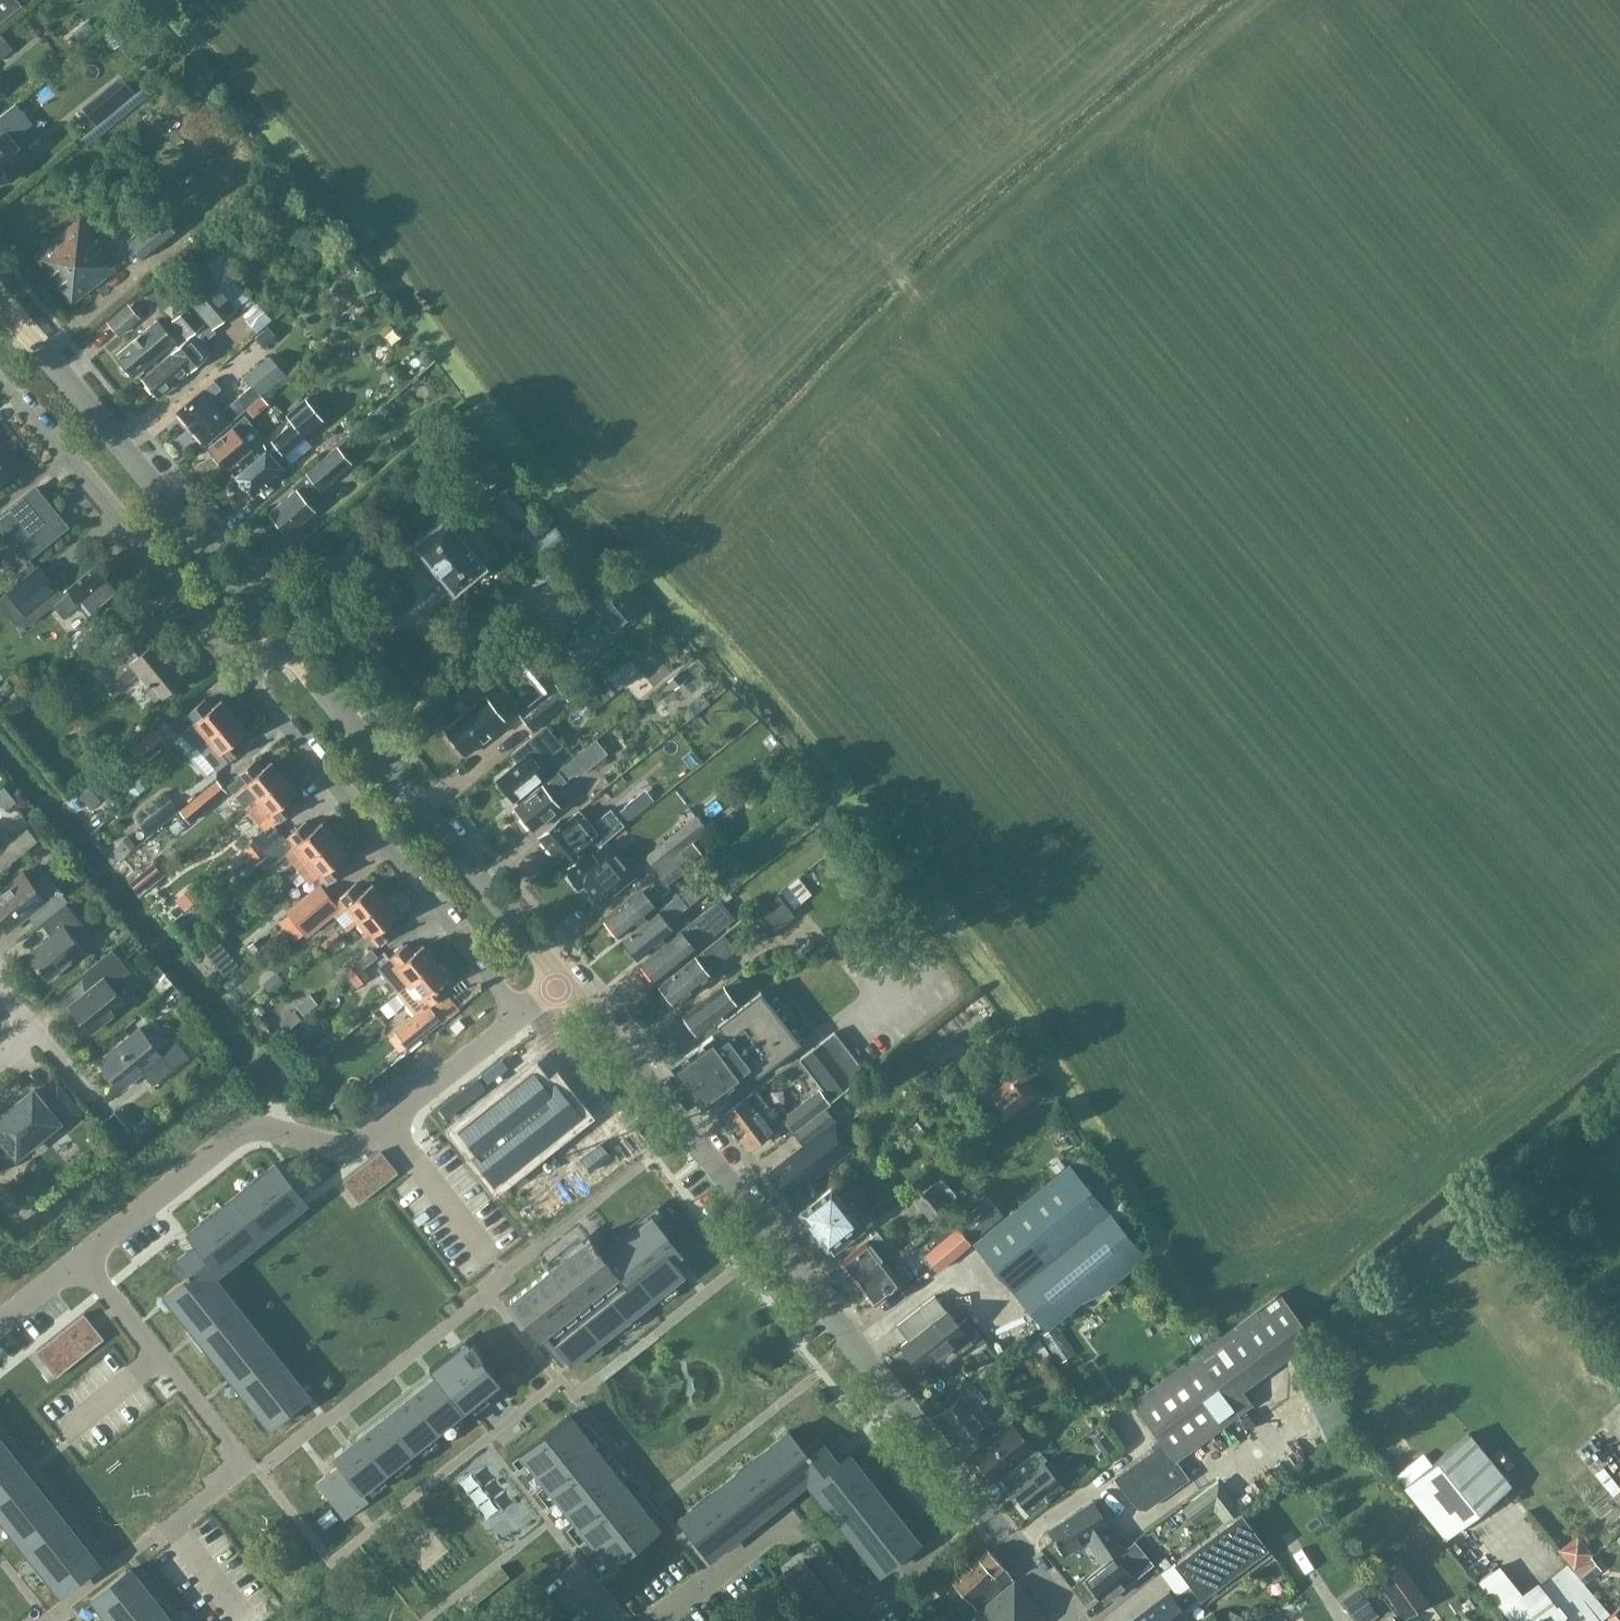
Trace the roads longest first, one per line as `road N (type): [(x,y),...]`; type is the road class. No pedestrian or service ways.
road 1 (tertiary): [(984,1505),(560,976)]
road 2 (residential): [(84,1259),(239,1133),(267,1127),(359,1145),(522,1016)]
road 3 (residential): [(658,1620),(788,1518),(857,1608),(984,1505)]
road 4 (residential): [(246,677),(522,1016)]
road 5 (tertiary): [(560,976),(285,645)]
road 6 (tertiary): [(285,645),(14,315)]
road 7 (residential): [(0,377),(246,677)]
road 8 (residential): [(250,1464),(84,1259)]
road 9 (tertiary): [(1077,1620),(984,1505)]

